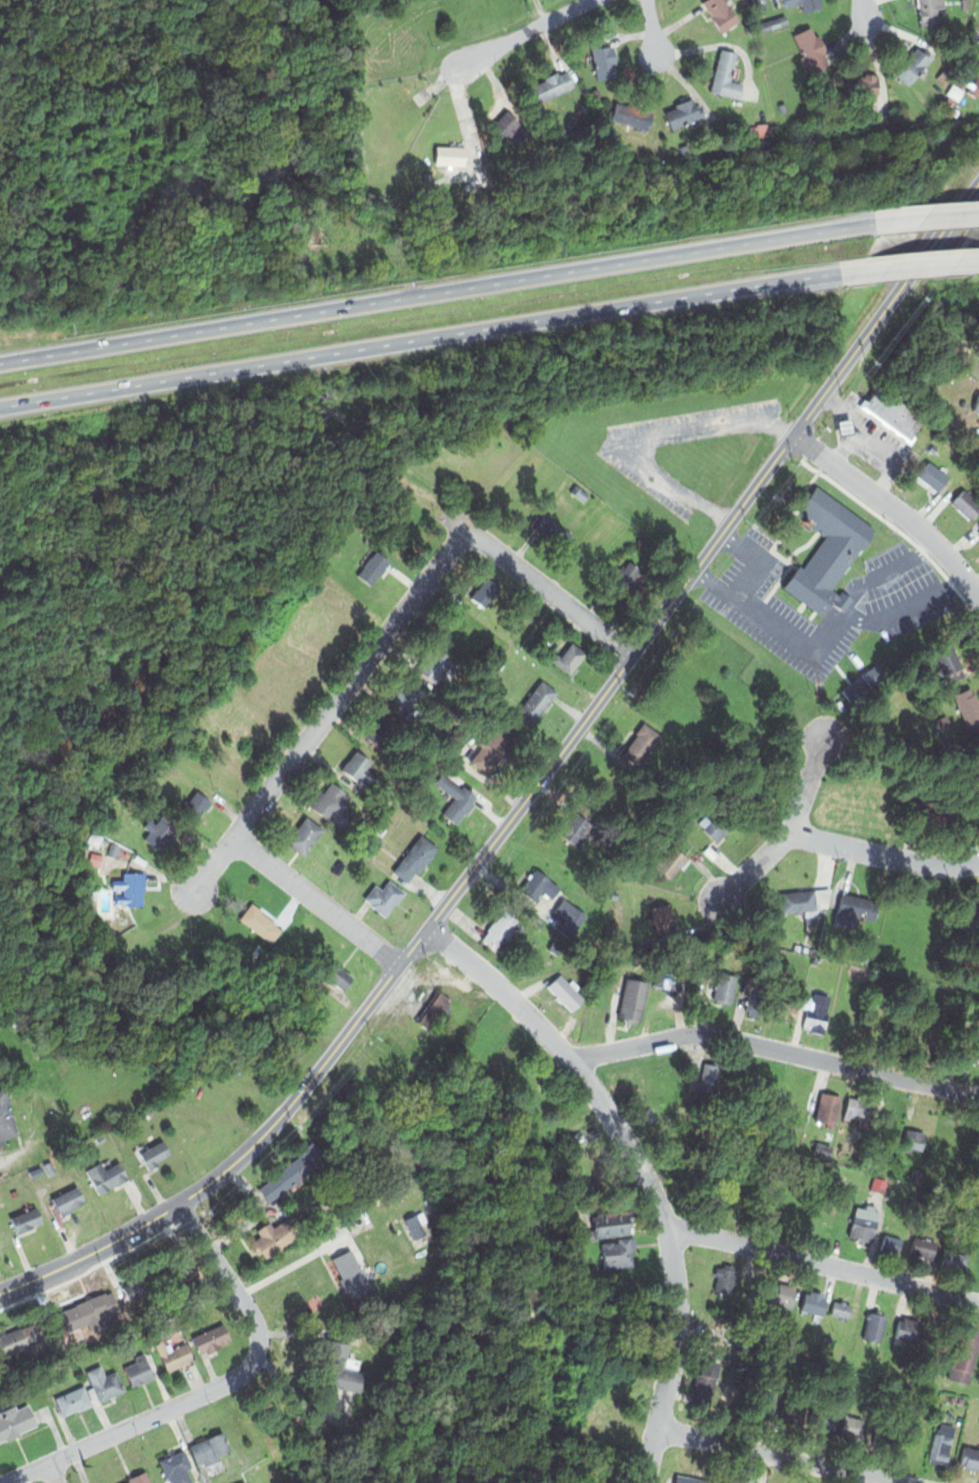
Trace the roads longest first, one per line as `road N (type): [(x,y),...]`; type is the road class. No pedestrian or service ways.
road 1 (residential): [(0,1293),(183,1204),(288,1111),(794,435)]
road 2 (motorway): [(877,223),(0,362)]
road 3 (motorway): [(0,407),(840,273)]
road 4 (residential): [(646,1482),(678,1325),(679,1270),(666,1225),(628,1143),(571,1059),(428,926)]
road 5 (residential): [(5,1482),(254,1364),(257,1324),(183,1204)]
road 6 (residential): [(195,888),(465,530)]
road 7 (residential): [(978,1097),(699,1032),(571,1059)]
road 8 (residential): [(666,1225),(978,1301)]
road 9 (residential): [(794,435),(978,184)]
road 10 (residential): [(900,1482),(658,1430)]
road 11 (residential): [(978,596),(937,543),(794,435)]
road 12 (residential): [(465,530),(633,655)]
road 13 (residential): [(400,963),(235,837)]
road 14 (residential): [(722,900),(792,832),(825,738)]
road 15 (residential): [(978,861),(947,864),(792,832)]
road 16 (residential): [(459,65),(589,0)]
road 17 (motorway): [(840,273),(978,260)]

